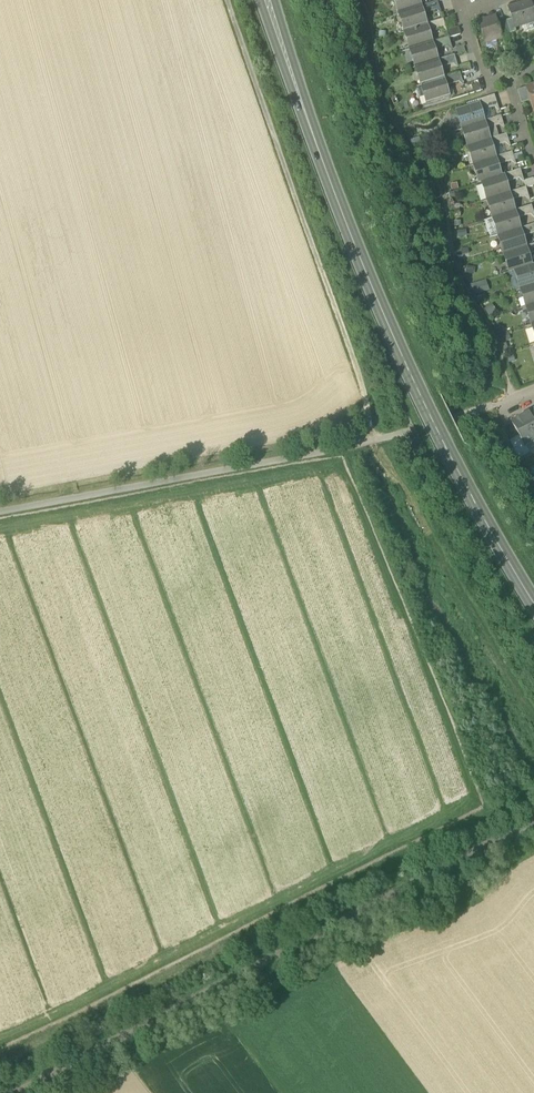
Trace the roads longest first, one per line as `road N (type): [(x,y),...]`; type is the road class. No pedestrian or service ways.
road 1 (secondary): [(533,609),(402,359),(267,0)]
road 2 (unclassified): [(0,511),(384,441),(533,389)]

